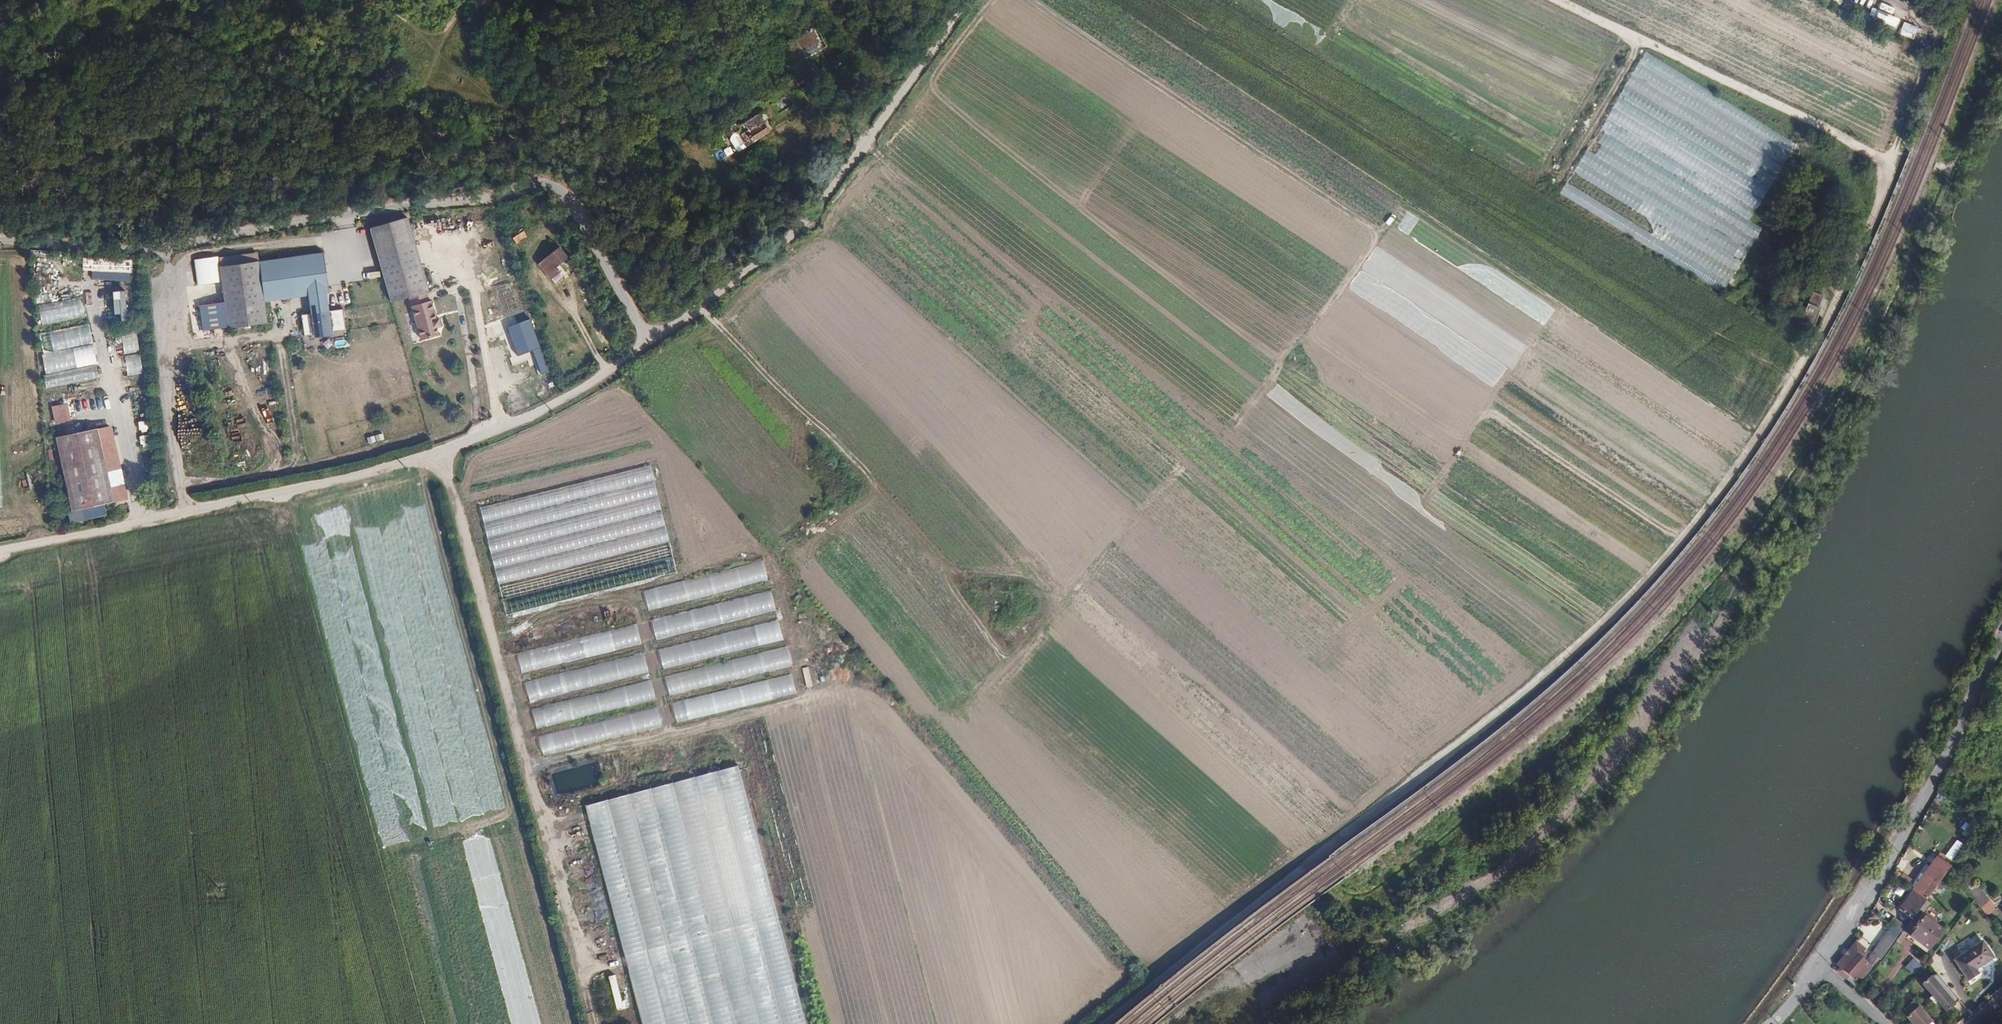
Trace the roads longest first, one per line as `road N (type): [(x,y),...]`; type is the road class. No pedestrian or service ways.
road 1 (unclassified): [(1102,1023),(1582,651),(1734,478),(1826,325),(1862,245),(1883,186),(1877,156),(1560,0)]
road 2 (unclassified): [(968,0),(816,209),(650,339),(567,195),(548,186),(155,249),(0,241)]
road 3 (track): [(1038,0),(1363,220),(1382,224),(1411,211),(1757,441)]
road 4 (track): [(0,550),(336,482),(439,452),(529,418),(650,339)]
road 5 (track): [(66,537),(79,724),(113,734),(328,681),(288,492)]
road 6 (track): [(592,1023),(439,452)]
road 7 (track): [(698,305),(942,558),(975,635),(1006,674)]
road 8 (residential): [(1819,968),(1908,827),(2001,636)]
road 9 (track): [(328,681),(423,1023)]
road 10 (track): [(525,771),(855,686)]
road 11 (track): [(235,887),(328,865),(451,850),(539,826)]
road 12 (track): [(491,640),(633,604),(671,734)]
road 13 (track): [(947,565),(1058,585),(1120,533),(1141,526)]
road 14 (track): [(1055,586),(1052,620),(1039,643),(948,725)]
road 15 (track): [(1639,38),(1563,177)]
road 16 (track): [(1382,224),(1297,350)]

